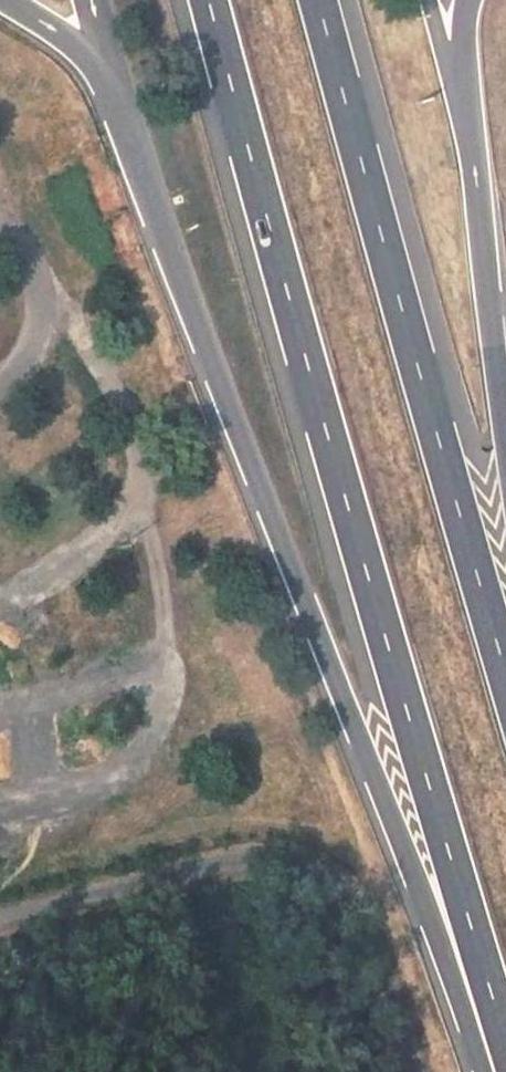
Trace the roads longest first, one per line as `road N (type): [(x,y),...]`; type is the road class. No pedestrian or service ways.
road 1 (motorway): [(209,0),(505,1036)]
road 2 (motorway): [(119,109),(178,290),(308,590),(488,1071)]
road 3 (motorway): [(505,668),(321,0)]
road 4 (unclassified): [(0,921),(250,859),(290,860),(338,889),(372,949),(411,1071)]
road 5 (motorway): [(505,505),(461,98)]

